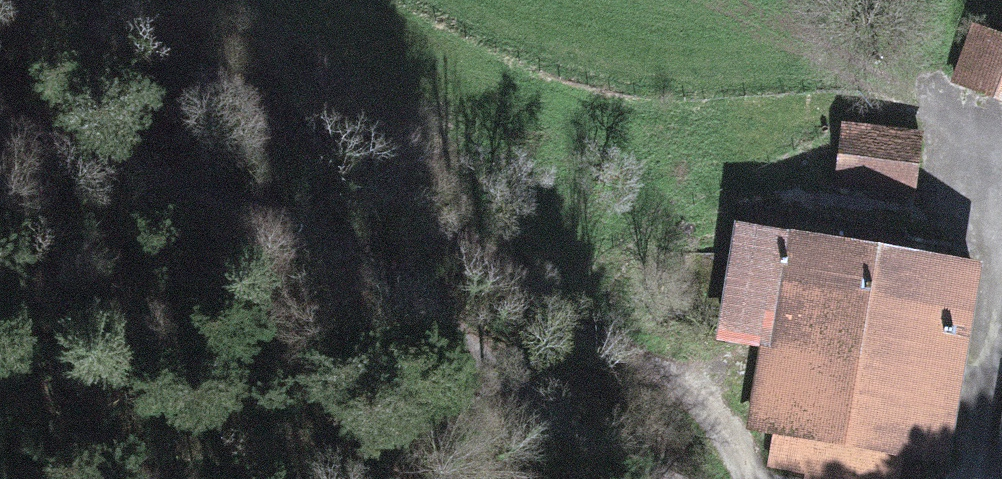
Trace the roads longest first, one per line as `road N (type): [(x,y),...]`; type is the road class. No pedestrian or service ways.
road 1 (track): [(92,0),(206,56),(362,156),(632,361),(723,446),(734,478)]
road 2 (unclassified): [(0,125),(136,161),(367,262),(519,387),(668,478)]

